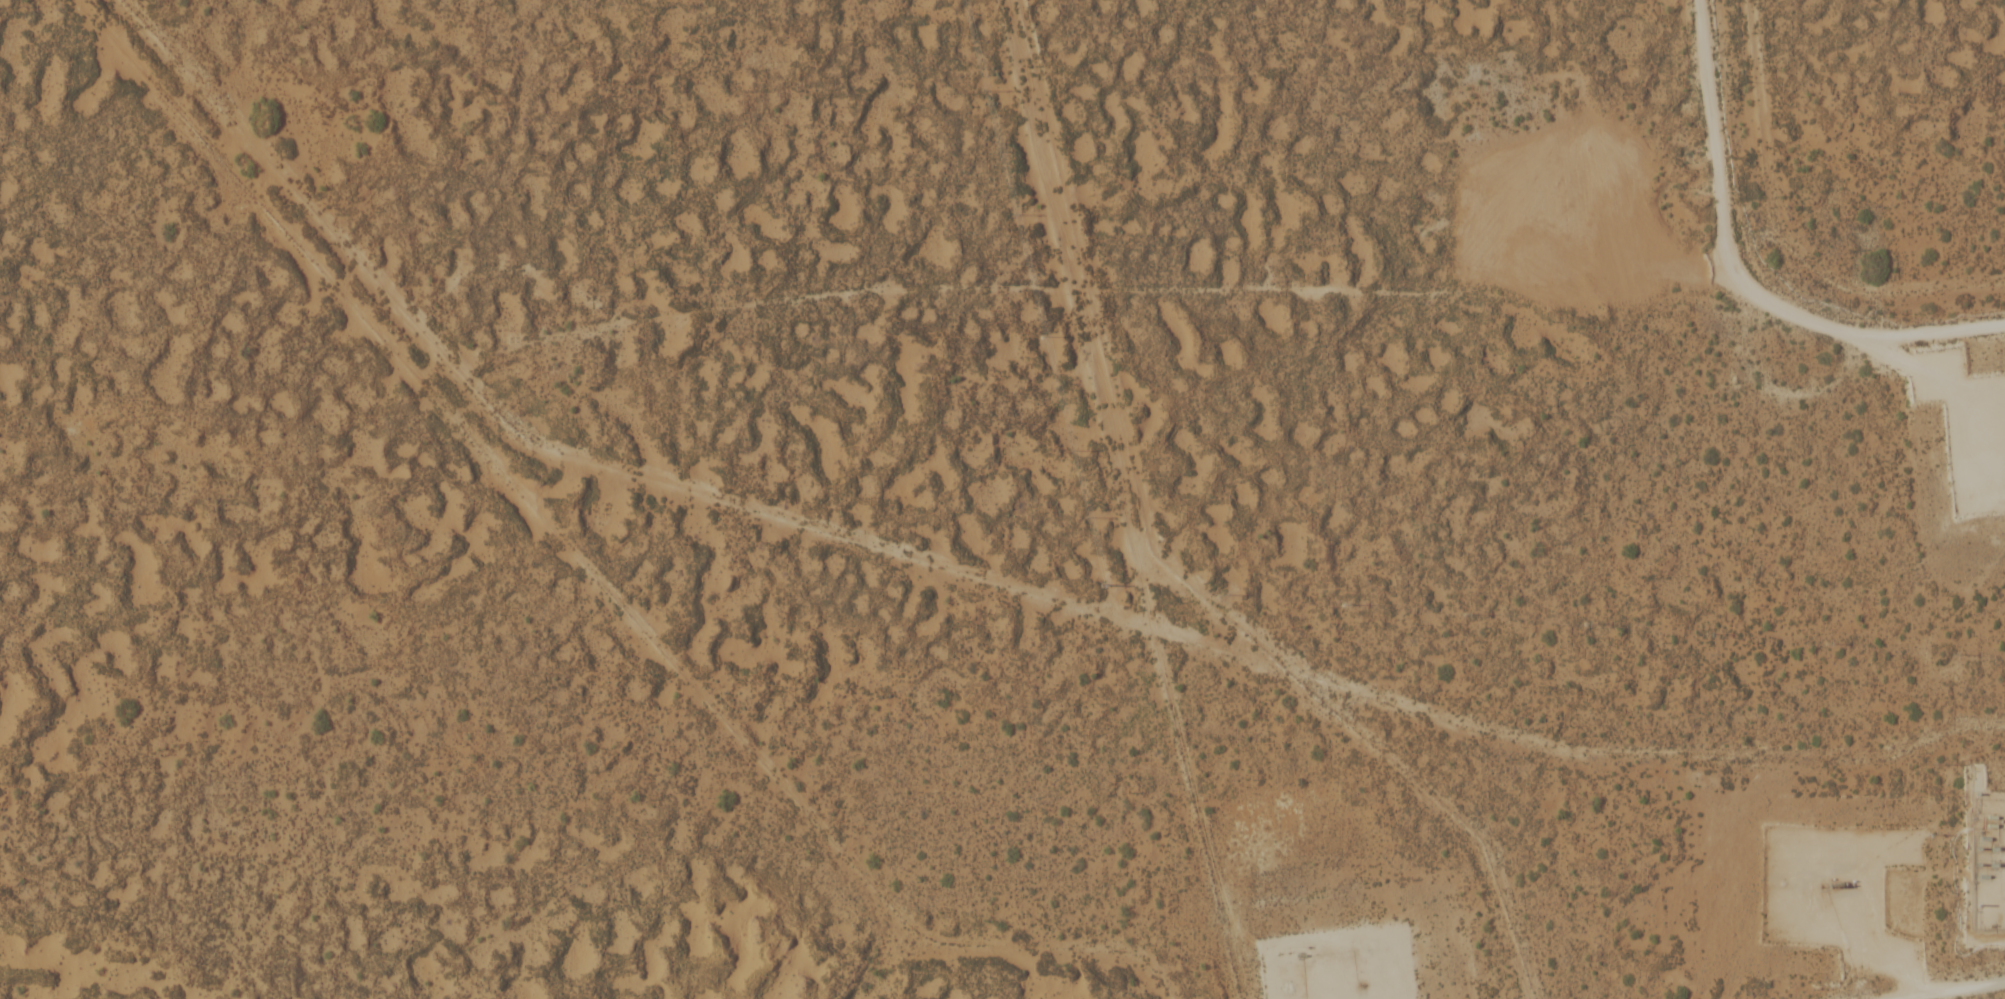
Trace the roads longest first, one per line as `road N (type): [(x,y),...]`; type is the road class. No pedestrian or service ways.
road 1 (residential): [(2004,331),(1858,343),(1751,291),(1733,271),(1602,269)]
road 2 (residential): [(1733,271),(1700,0)]

